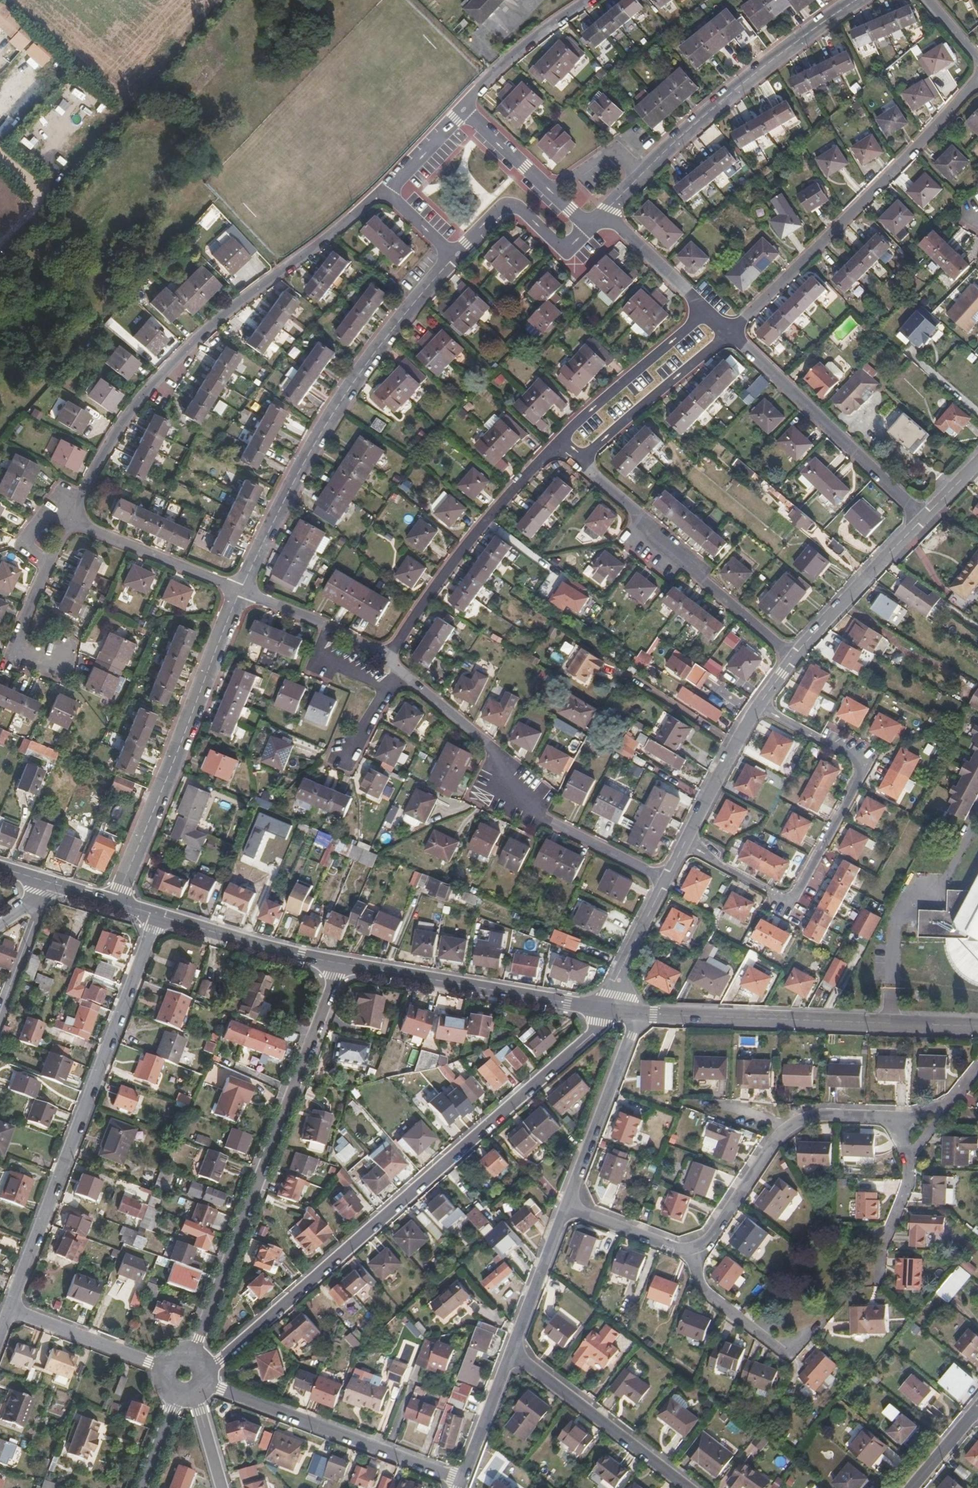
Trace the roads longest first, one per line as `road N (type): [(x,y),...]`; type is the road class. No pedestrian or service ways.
road 1 (residential): [(218,1363),(616,1015)]
road 2 (residential): [(387,186),(180,354),(141,394),(79,503)]
road 3 (residential): [(10,1310),(155,916)]
road 4 (residential): [(199,1346),(342,967)]
road 5 (residential): [(760,705),(867,764),(795,904),(686,842)]
road 6 (residential): [(241,590),(315,443),(456,255)]
road 7 (residential): [(977,82),(730,334)]
road 8 (residential): [(666,881),(532,810),(494,756),(399,668)]
road 9 (residential): [(600,223),(701,119),(859,0)]
road 10 (tertiary): [(635,1016),(977,1026)]
road 11 (residential): [(241,590),(114,902)]
road 12 (residential): [(579,462),(794,658)]
road 13 (tertiary): [(616,1015),(342,967)]
road 14 (residential): [(395,664),(397,639),(557,445)]
road 15 (residential): [(927,517),(730,334)]
road 16 (track): [(43,194),(224,0)]
road 17 (residential): [(220,1389),(462,1480)]
road 18 (residential): [(688,1487),(512,1352)]
road 19 (residential): [(635,1016),(567,1209)]
road 20 (residential): [(557,445),(705,307)]
road 21 (residential): [(579,462),(730,334)]
road 22 (residential): [(823,1322),(786,1357),(699,1285),(695,1253)]
road 23 (tertiary): [(342,967),(155,916)]
road 24 (residential): [(794,658),(927,517)]
road 25 (residential): [(241,590),(70,520)]
road 26 (residential): [(395,664),(241,590)]
road 27 (residential): [(593,0),(506,59),(465,106)]
road 28 (residential): [(878,1273),(911,1169),(895,1119)]
road 29 (residential): [(686,842),(760,705)]
road 30 (residential): [(154,1365),(10,1310)]
road 31 (residential): [(567,1209),(512,1352)]
road 32 (residential): [(695,1253),(787,1132)]
road 33 (residential): [(616,1015),(617,980),(666,881)]
road 34 (residential): [(512,1352),(462,1480)]
road 35 (residential): [(705,307),(624,233),(600,223)]
road 36 (residential): [(567,1209),(695,1253)]
road 37 (residential): [(62,659),(16,648),(48,569)]
road 38 (residential): [(43,894),(0,1014)]
road 39 (residential): [(510,198),(571,251),(600,223)]

